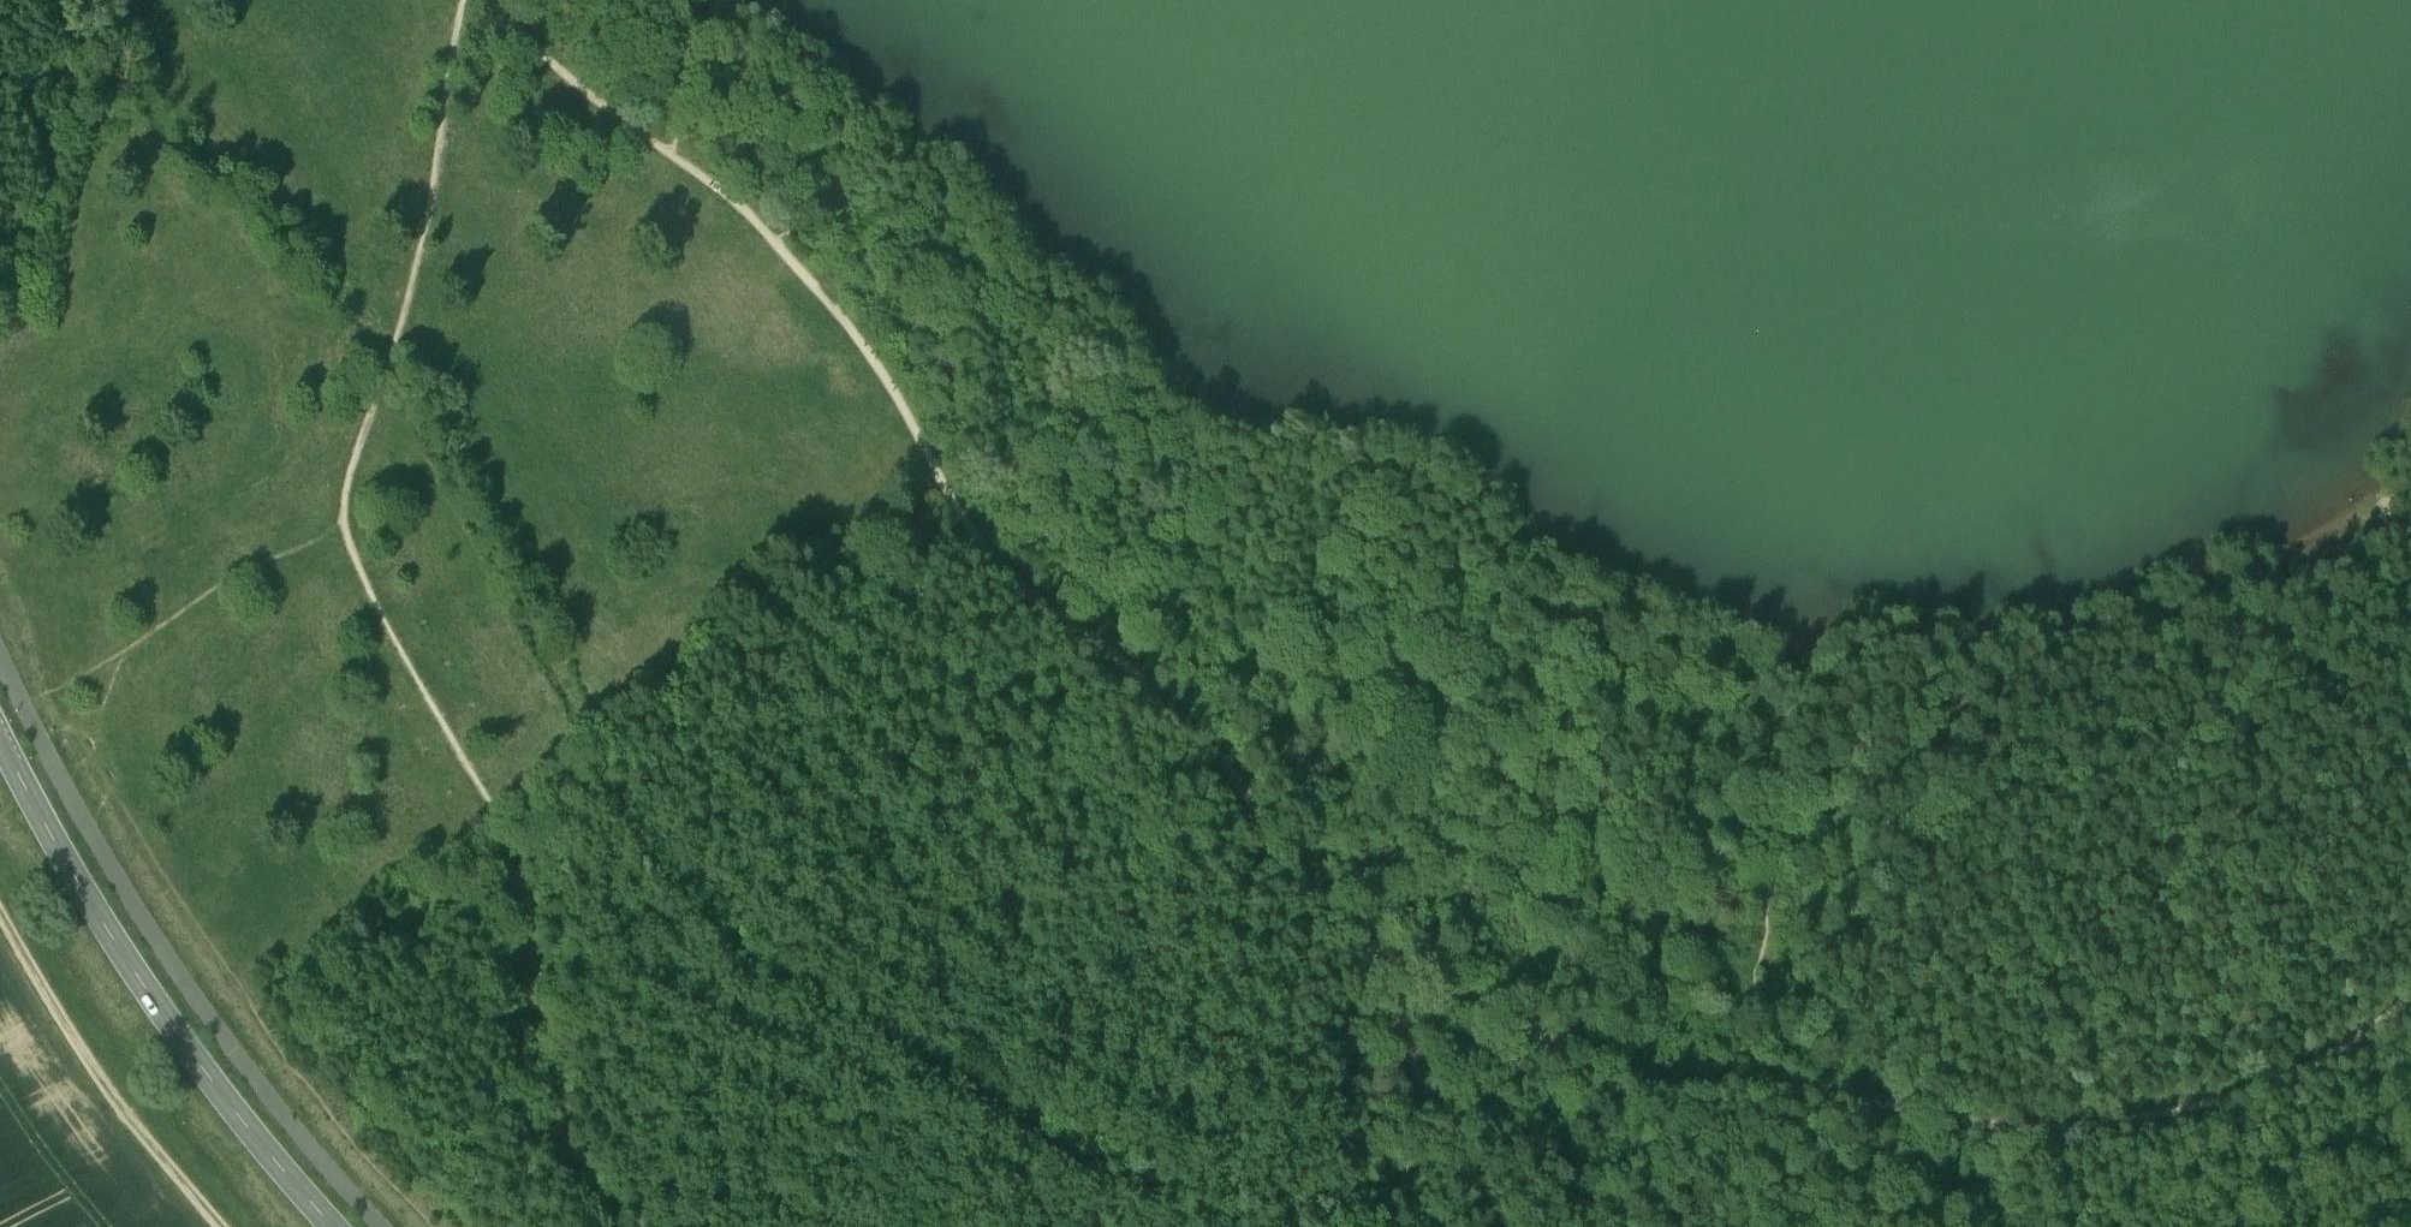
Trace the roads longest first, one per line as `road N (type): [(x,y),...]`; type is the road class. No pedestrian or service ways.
road 1 (track): [(2410,1002),(2336,1055),(2257,1089),(2171,1114),(2048,1135),(1795,1089),(1637,1076),(1546,1042),(1370,952),(1194,724),(1106,642),(1051,609),(967,522),(850,326),(736,196),(574,78),(495,0)]
road 2 (unclassified): [(0,738),(93,910),(161,1014),(333,1226)]
road 3 (track): [(220,1226),(88,1059),(0,914)]

